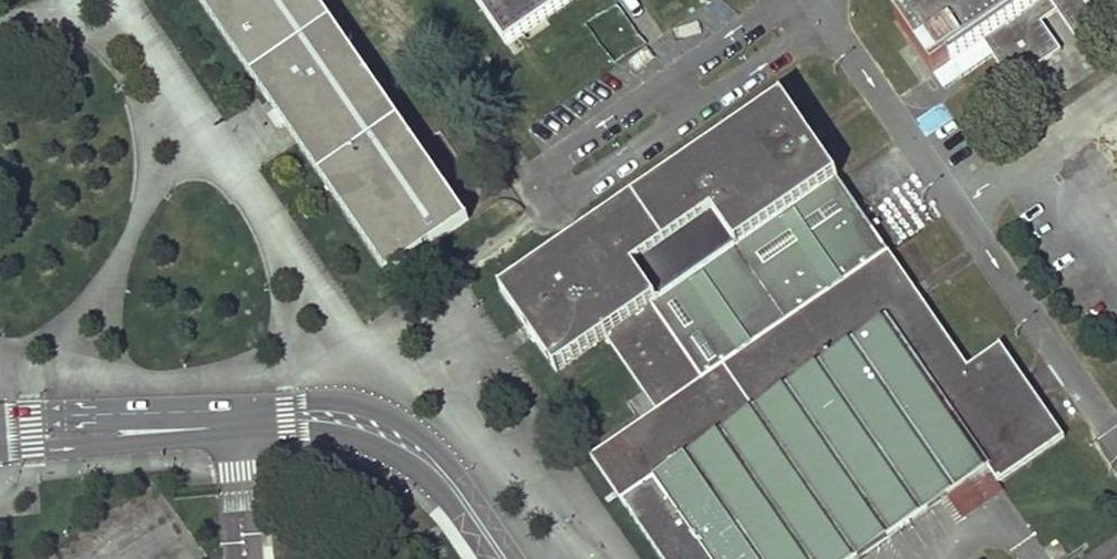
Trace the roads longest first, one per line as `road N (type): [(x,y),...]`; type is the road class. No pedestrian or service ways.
road 1 (tertiary): [(515,558),(448,463),(407,426),(351,407),(0,419)]
road 2 (tertiary): [(0,451),(341,435),(397,454),(438,490),(487,558)]

